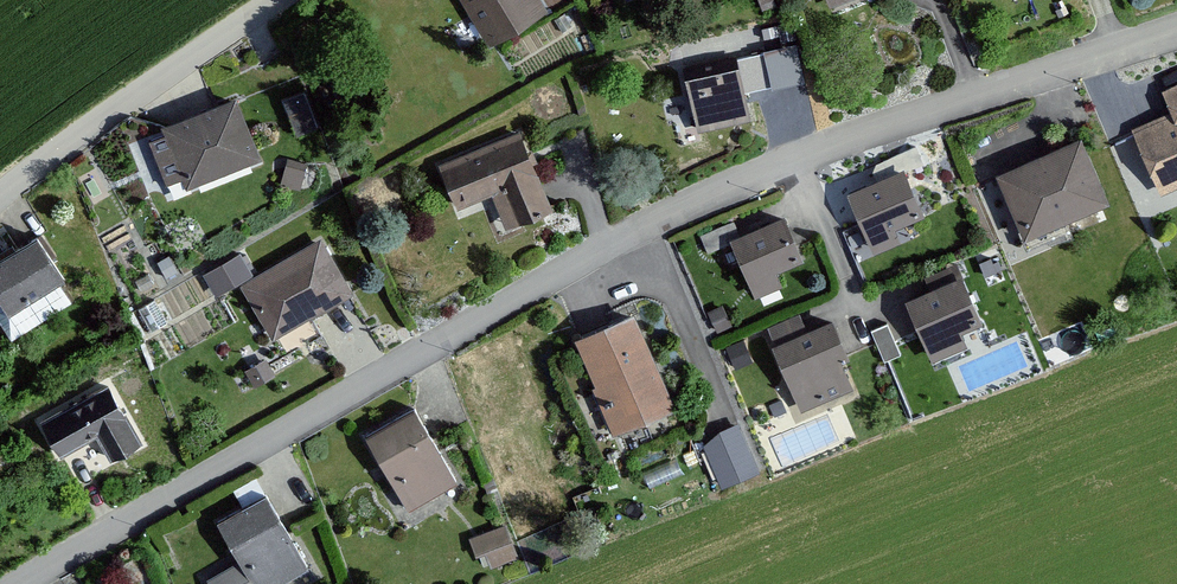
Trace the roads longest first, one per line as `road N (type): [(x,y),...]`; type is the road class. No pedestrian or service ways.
road 1 (residential): [(14,583),(617,239),(798,157),(1176,24)]
road 2 (residential): [(279,0),(0,183)]

